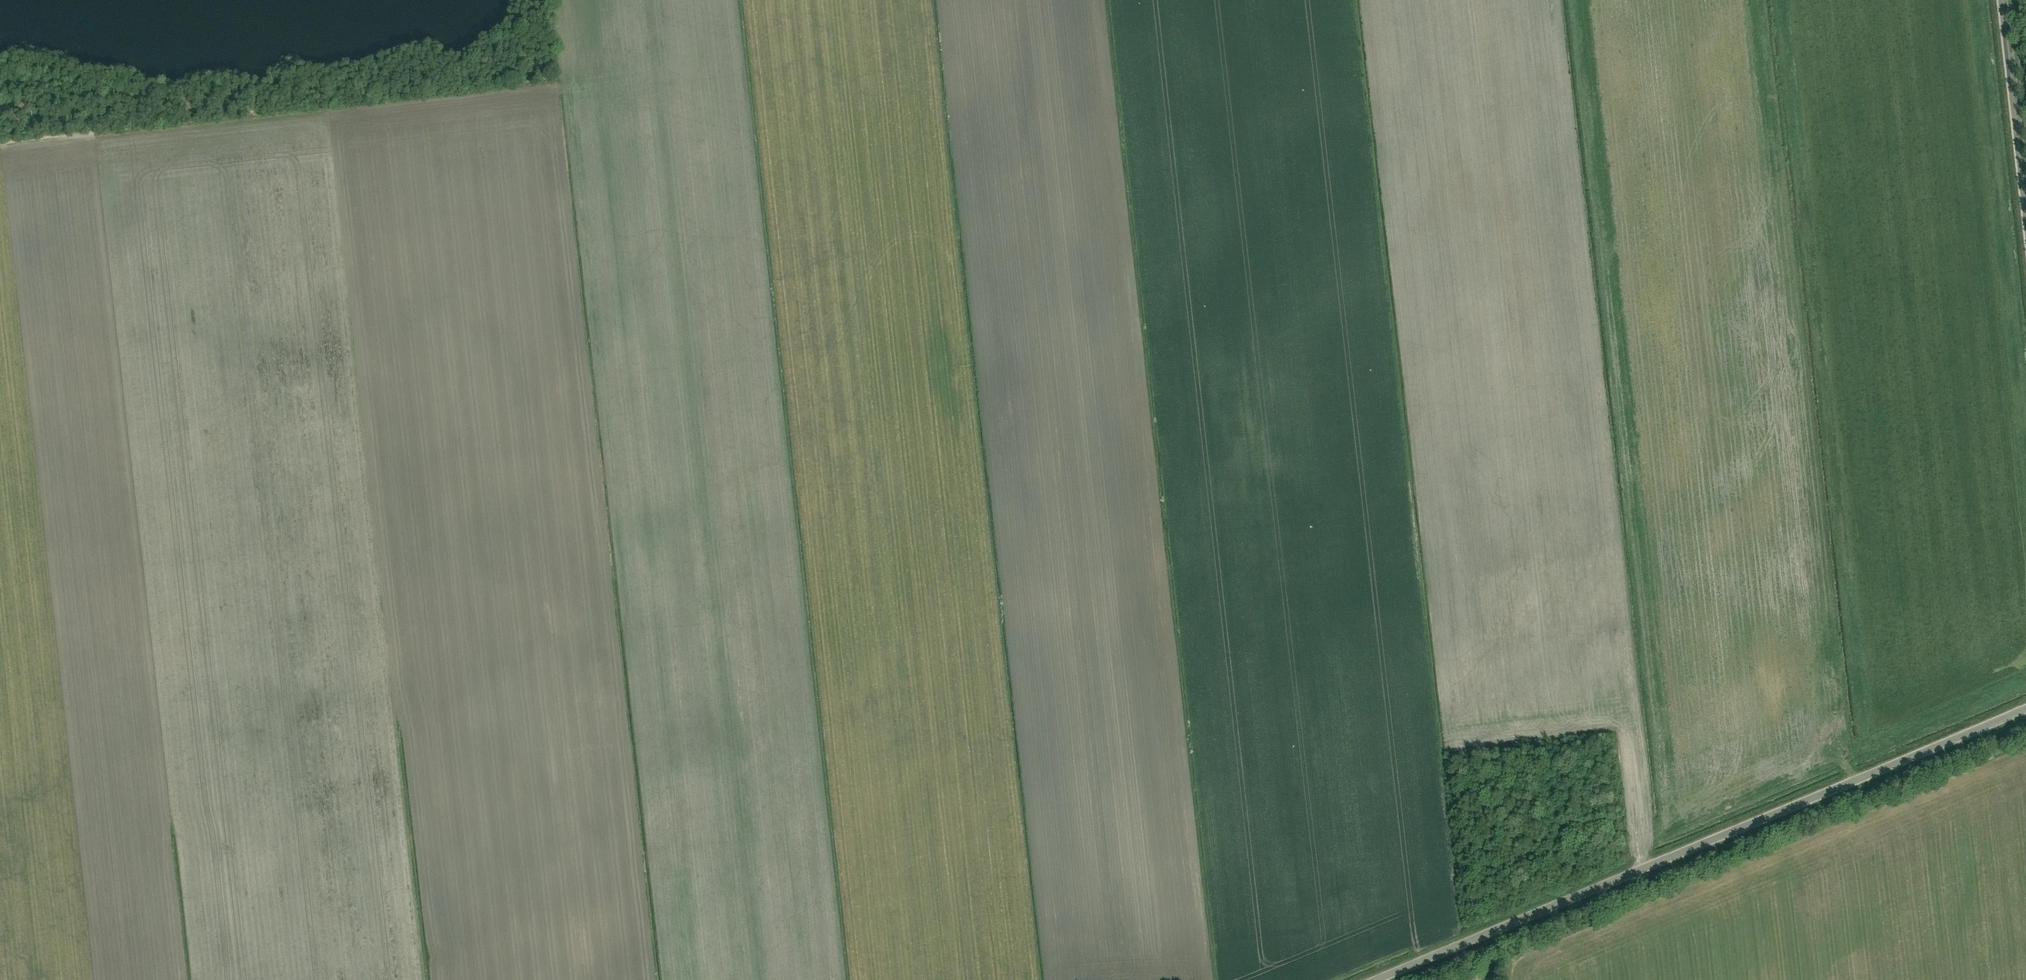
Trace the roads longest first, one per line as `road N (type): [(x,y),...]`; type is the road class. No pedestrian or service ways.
road 1 (unclassified): [(1376,979),(2025,708)]
road 2 (tertiary): [(2025,210),(2002,0)]

